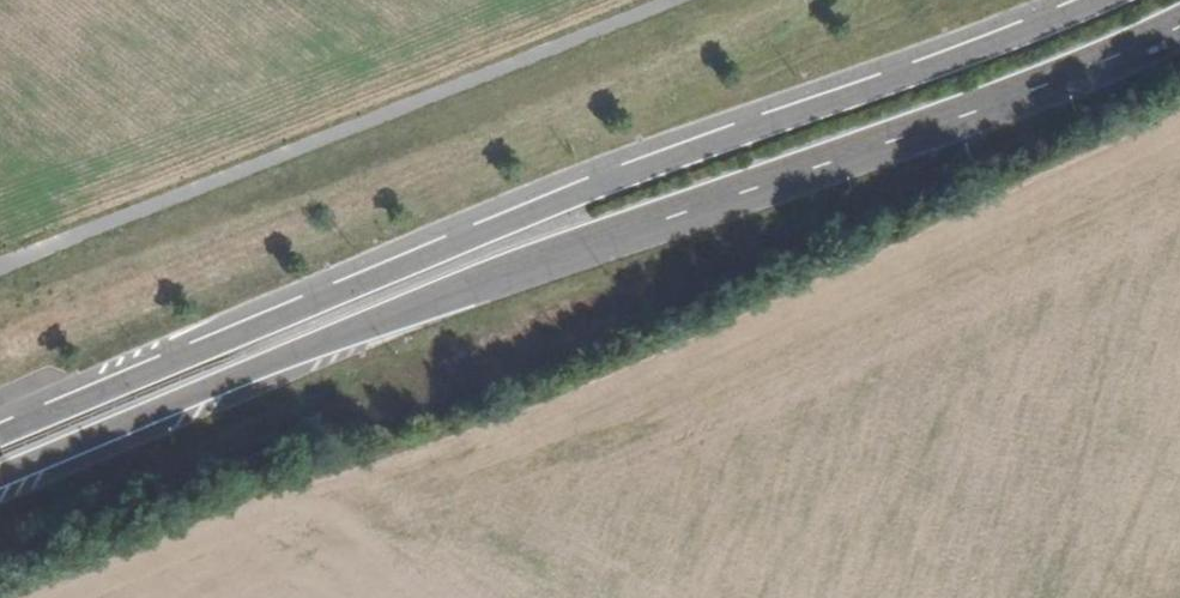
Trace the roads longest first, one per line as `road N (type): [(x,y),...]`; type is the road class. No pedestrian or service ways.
road 1 (primary): [(0,483),(514,273),(1081,68),(1179,23)]
road 2 (primary): [(1087,0),(975,49),(592,186),(0,432)]

